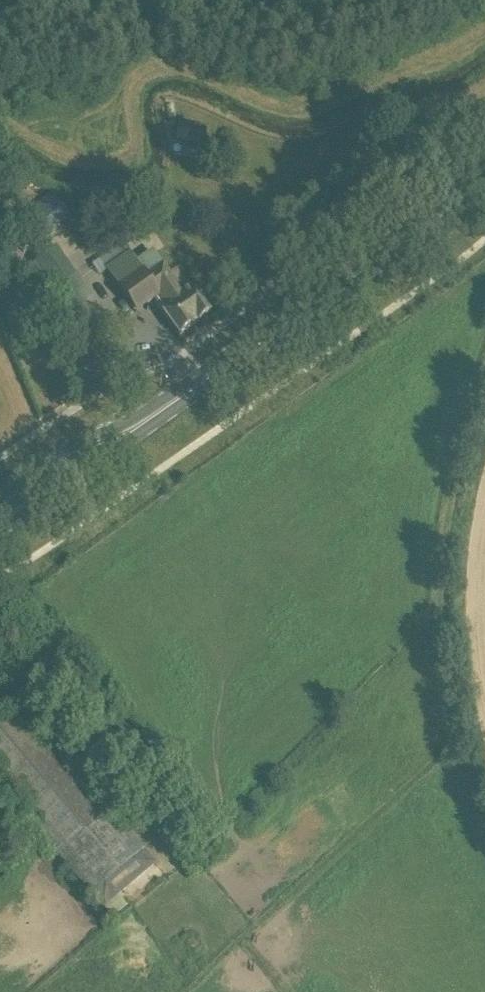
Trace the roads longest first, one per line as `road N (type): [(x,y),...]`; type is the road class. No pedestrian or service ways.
road 1 (track): [(484,379),(446,522),(441,626),(451,710),(484,821)]
road 2 (primary): [(137,424),(484,187)]
road 3 (primary): [(137,424),(65,453),(18,508)]
road 4 (primary): [(18,508),(118,448),(137,424)]

